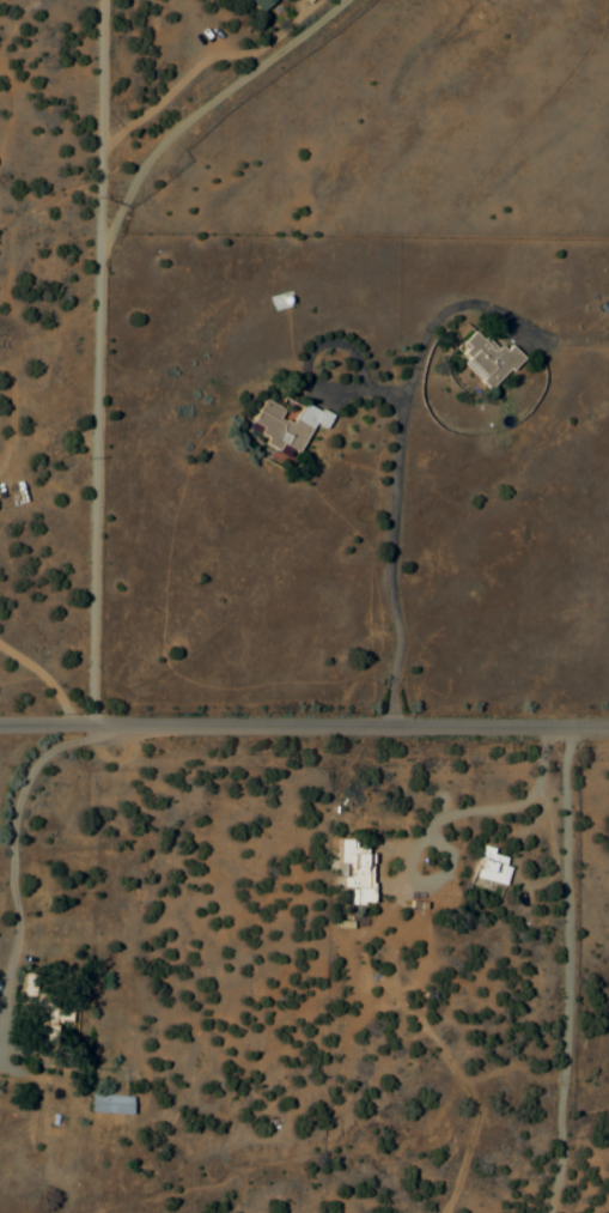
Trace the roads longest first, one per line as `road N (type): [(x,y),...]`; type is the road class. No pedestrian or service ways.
road 1 (residential): [(0,724),(608,723)]

